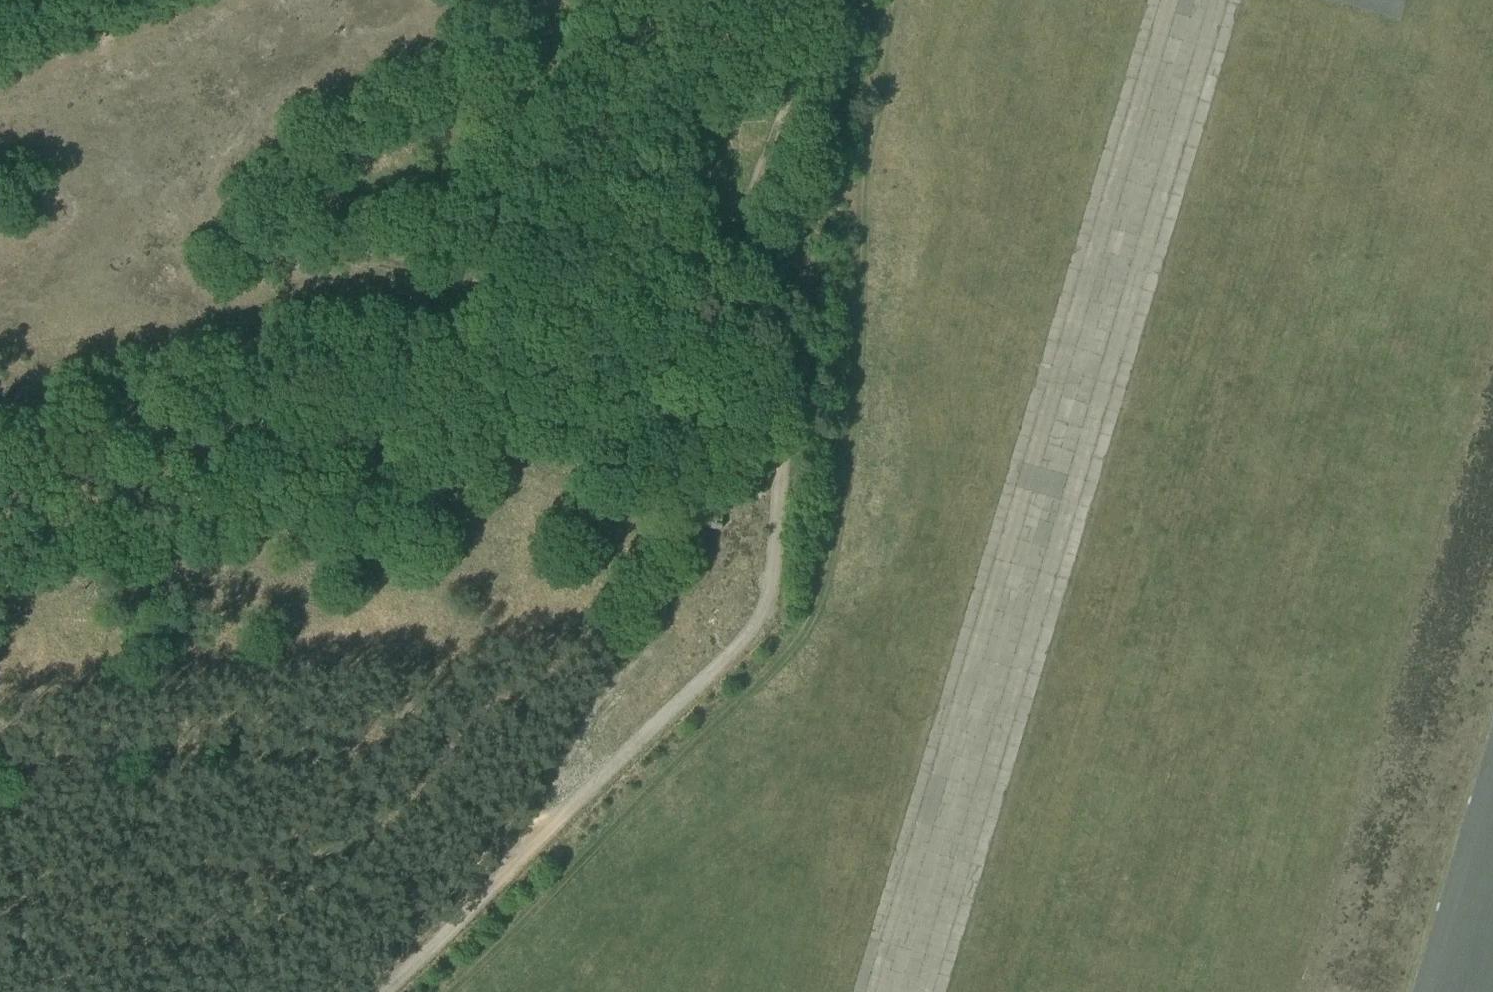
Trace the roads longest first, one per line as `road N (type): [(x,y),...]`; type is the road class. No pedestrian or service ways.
road 1 (track): [(0,681),(581,619),(604,585),(634,495),(651,474),(686,466),(767,371),(777,298),(766,244),(764,132),(789,85),(806,0)]

